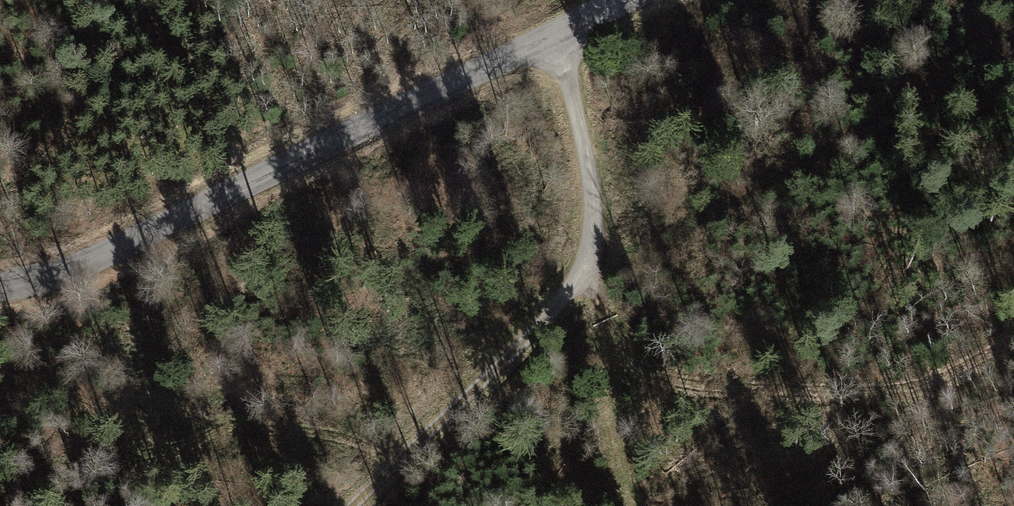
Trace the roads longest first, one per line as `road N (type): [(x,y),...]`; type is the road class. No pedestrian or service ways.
road 1 (tertiary): [(628,0),(77,258),(0,280)]
road 2 (track): [(341,505),(535,326),(588,249),(592,201),(552,36)]
road 3 (track): [(603,379),(896,392),(1013,339)]
road 4 (track): [(588,249),(604,314),(610,452),(628,505)]

